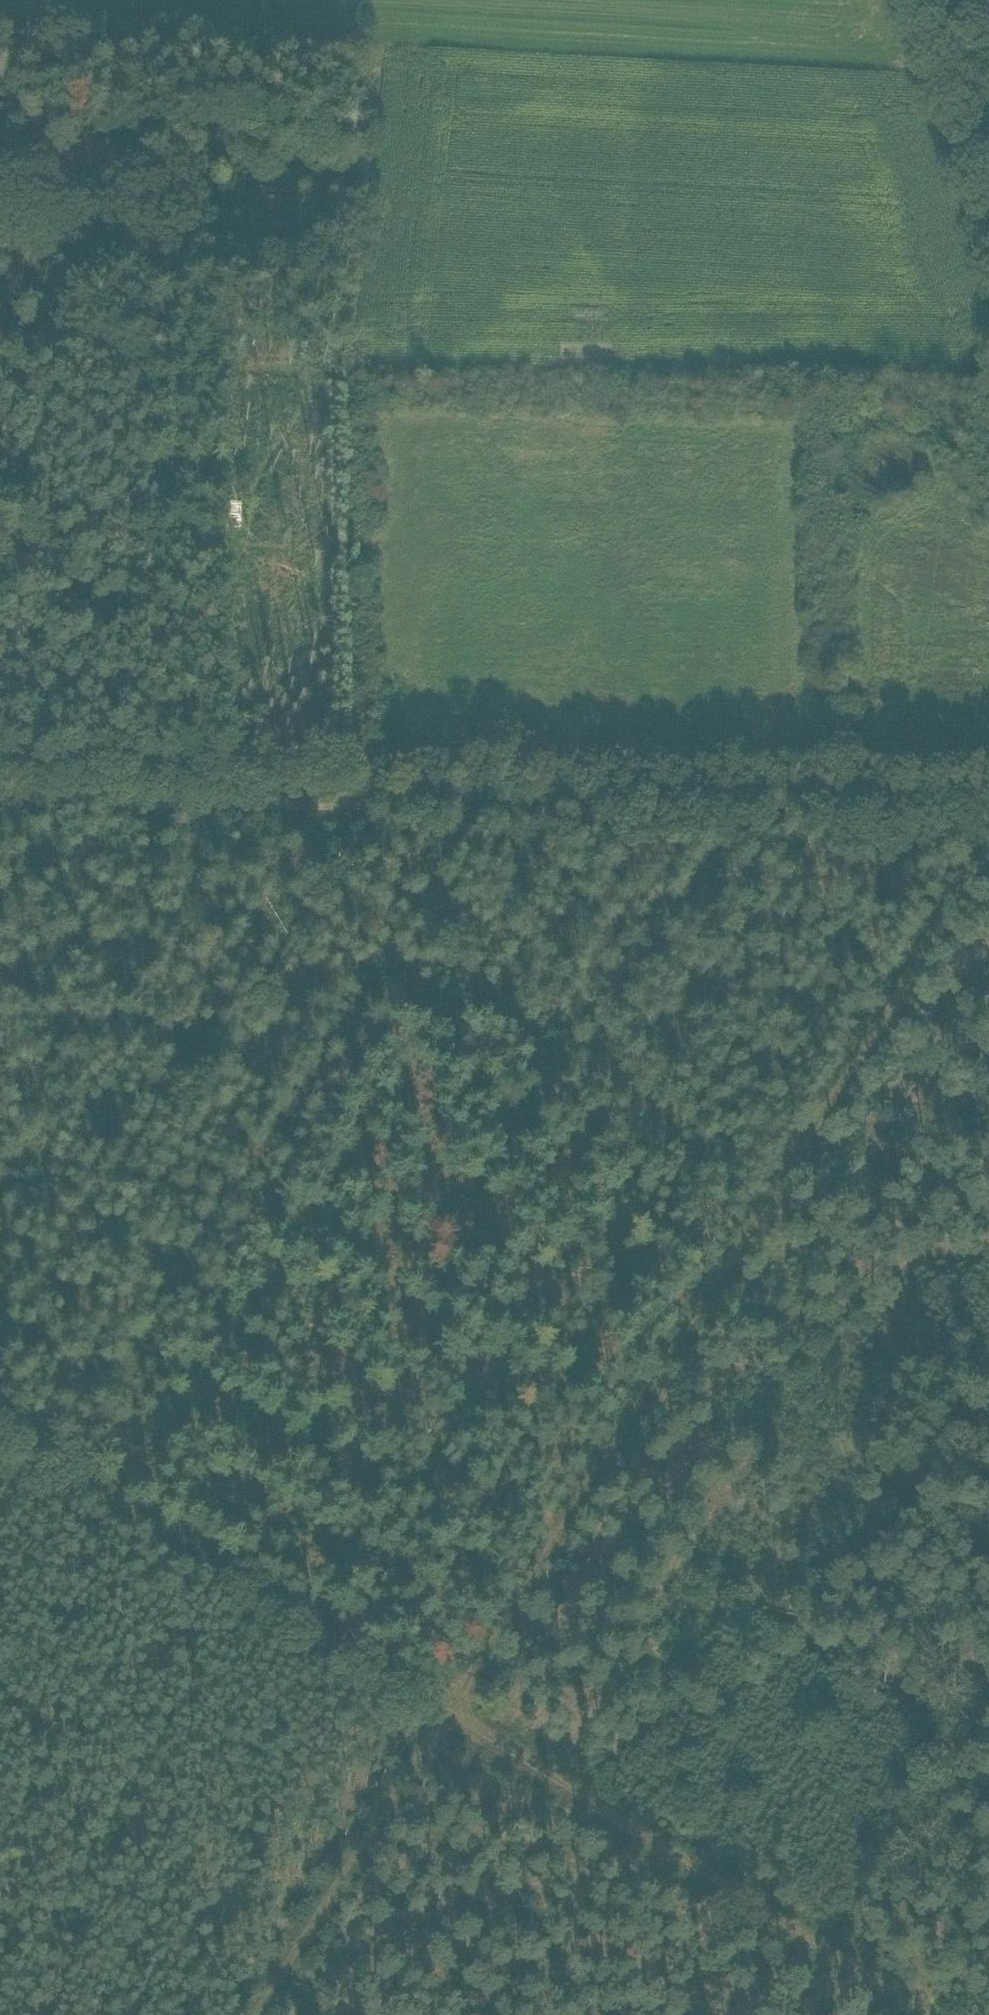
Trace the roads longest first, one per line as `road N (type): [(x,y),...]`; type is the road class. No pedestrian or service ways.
road 1 (track): [(931,2014),(449,1709),(988,868)]
road 2 (track): [(988,789),(0,785)]
road 3 (track): [(988,123),(953,0)]

